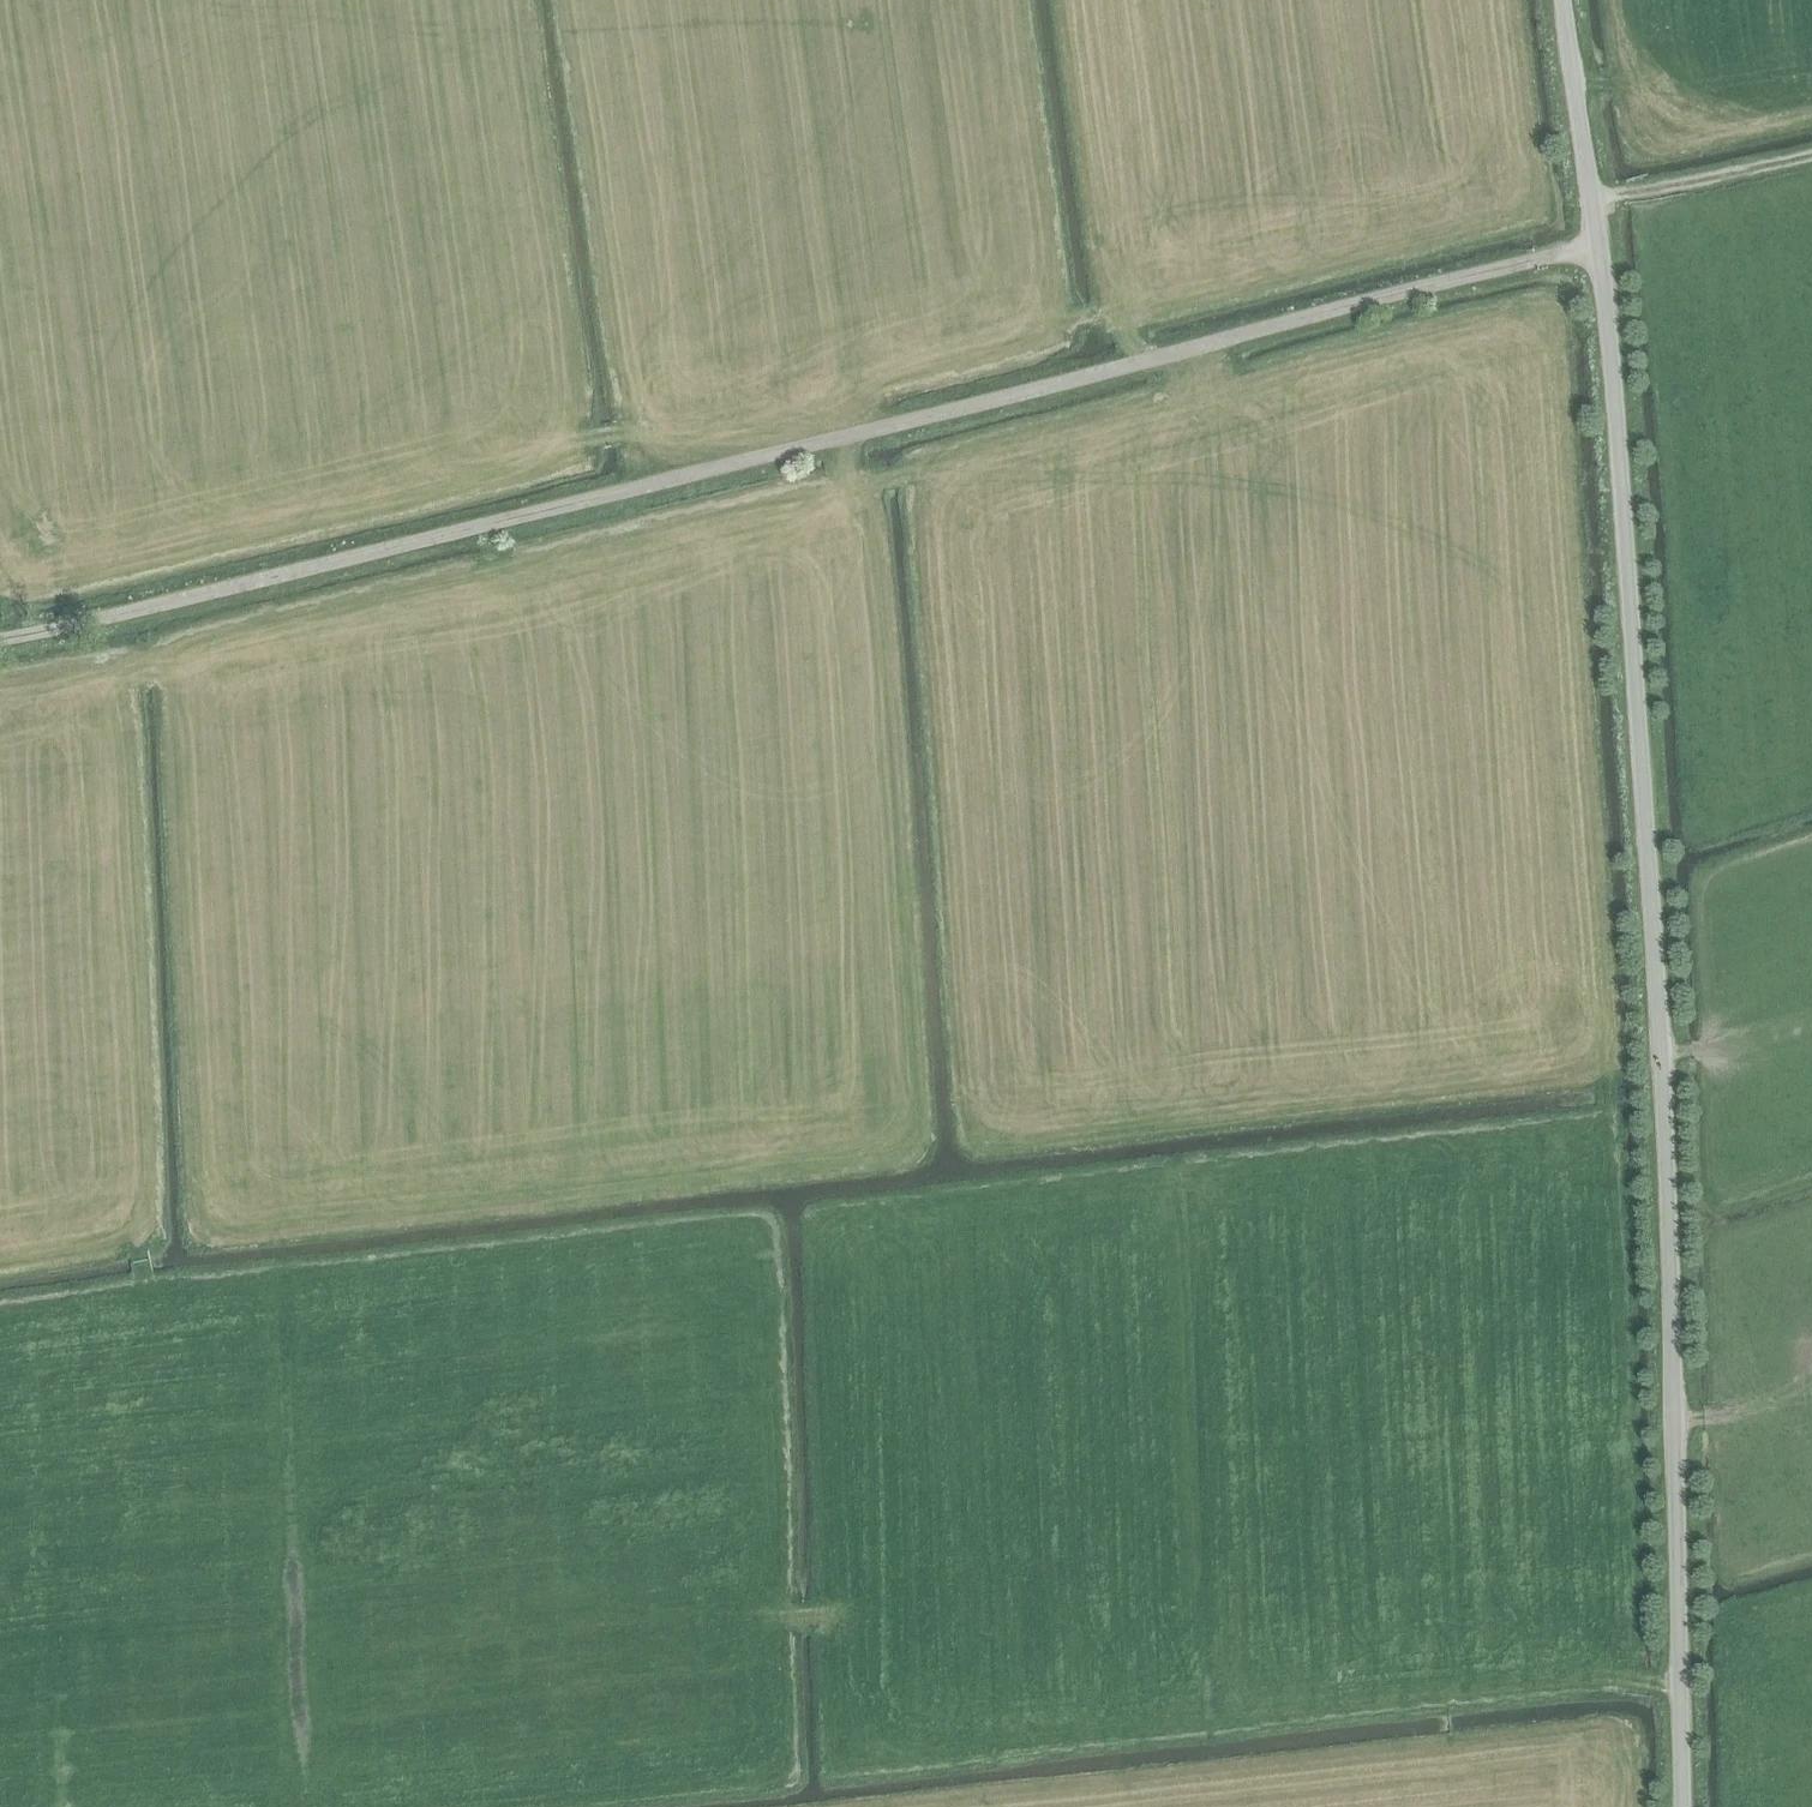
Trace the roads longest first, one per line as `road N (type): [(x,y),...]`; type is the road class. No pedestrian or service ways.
road 1 (unclassified): [(1683,1806),(1662,1058),(1614,387),(1562,0)]
road 2 (track): [(1590,197),(1811,156)]

